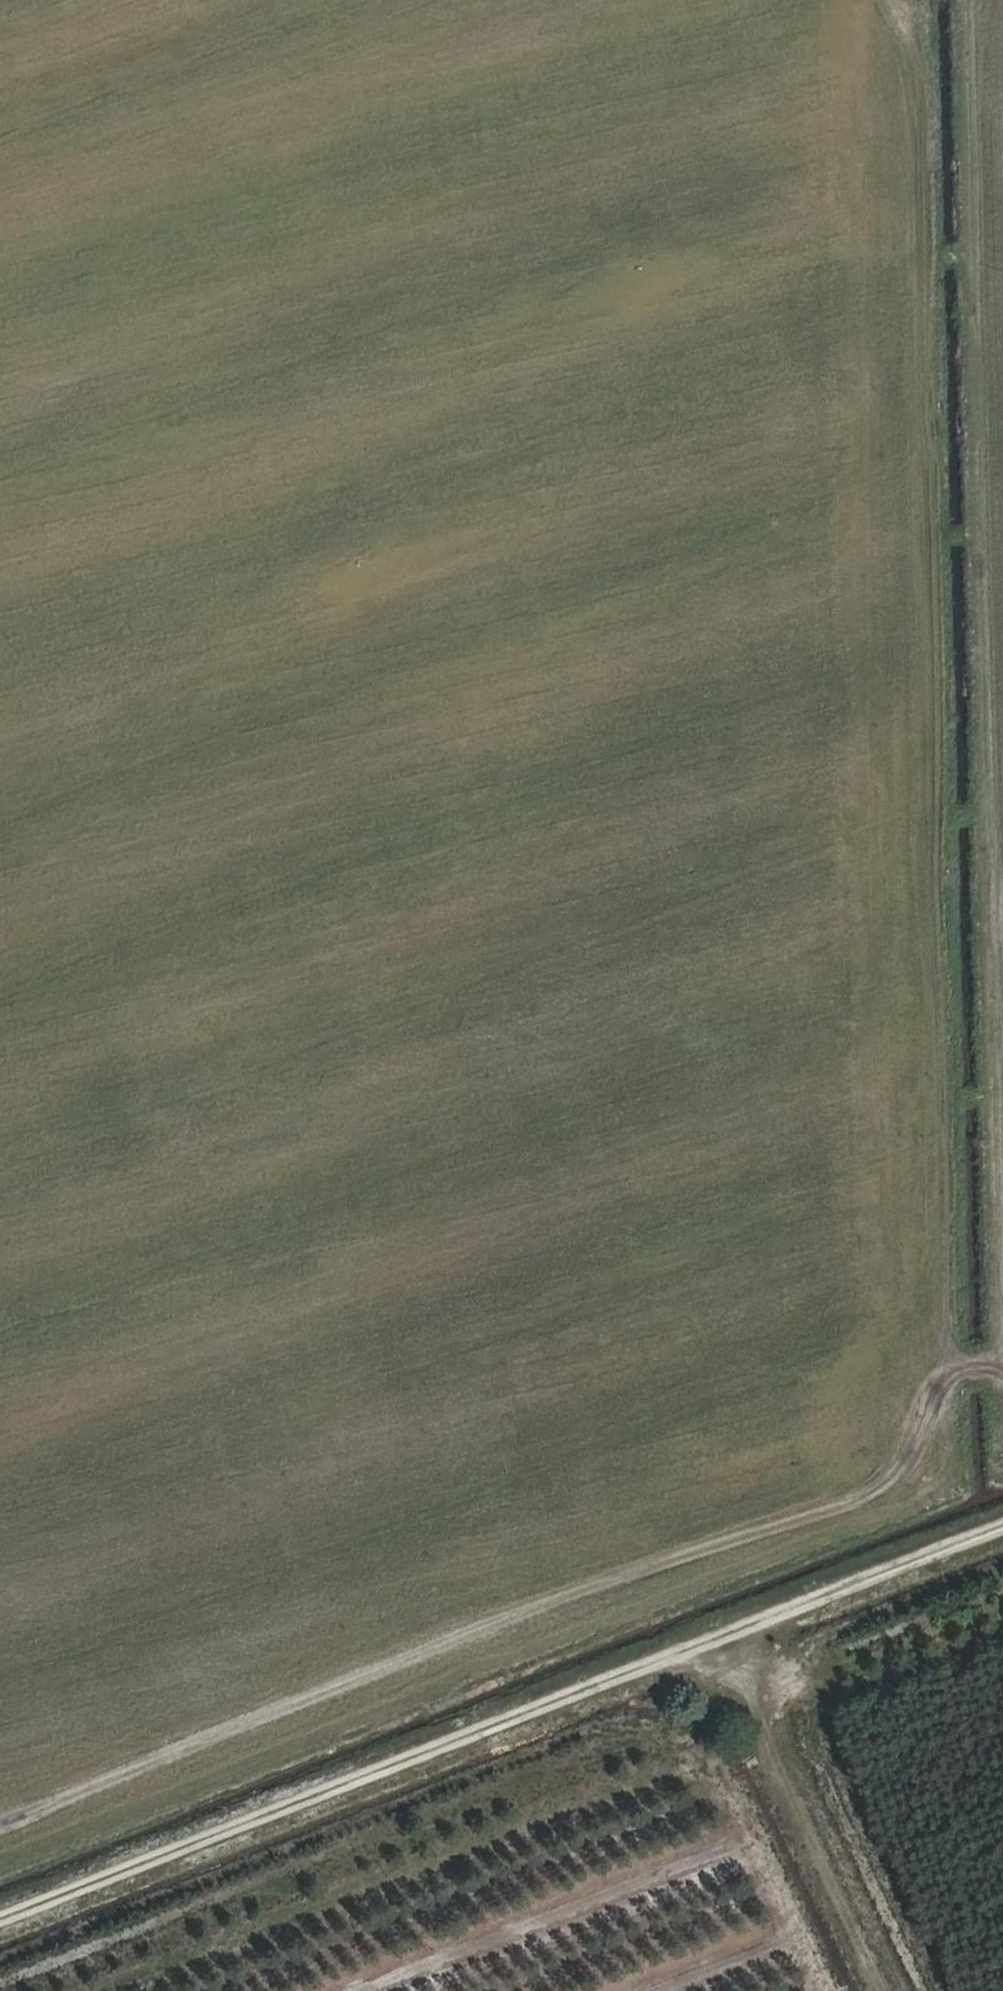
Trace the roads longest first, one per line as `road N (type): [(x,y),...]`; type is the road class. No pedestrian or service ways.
road 1 (track): [(0,1947),(1002,1561)]
road 2 (track): [(885,1990),(731,1666)]

